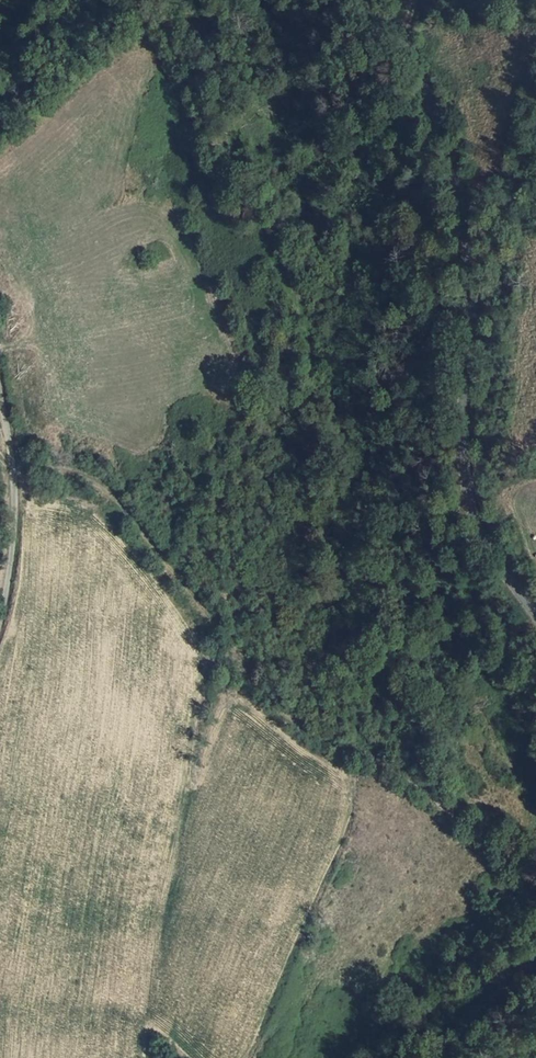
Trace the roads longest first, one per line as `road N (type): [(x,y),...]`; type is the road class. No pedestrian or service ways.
road 1 (track): [(295,298),(308,333),(301,559),(376,691),(496,849),(535,880)]
road 2 (tertiary): [(372,0),(430,103),(452,174),(469,288),(460,441),(474,524),(535,619)]
road 3 (unclassified): [(0,624),(13,556),(12,466),(0,391)]
road 4 (tertiary): [(535,961),(423,1057)]

